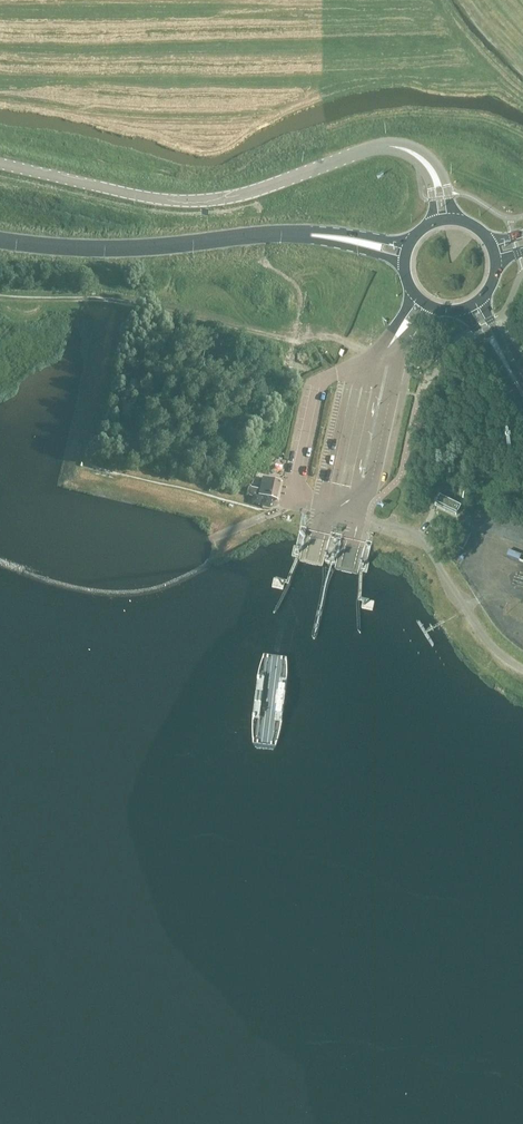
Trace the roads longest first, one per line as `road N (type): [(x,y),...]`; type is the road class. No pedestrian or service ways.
road 1 (tertiary): [(433,175),(412,154),(384,148),(201,203),(156,201),(0,165)]
road 2 (primary): [(345,240),(264,236),(107,251),(0,242)]
road 3 (track): [(102,300),(385,352)]
road 4 (unclassified): [(522,669),(490,645),(417,535),(369,520)]
road 5 (tertiary): [(343,507),(372,480),(396,366),(385,352)]
road 6 (tertiary): [(343,507),(340,483),(362,389),(385,352)]

